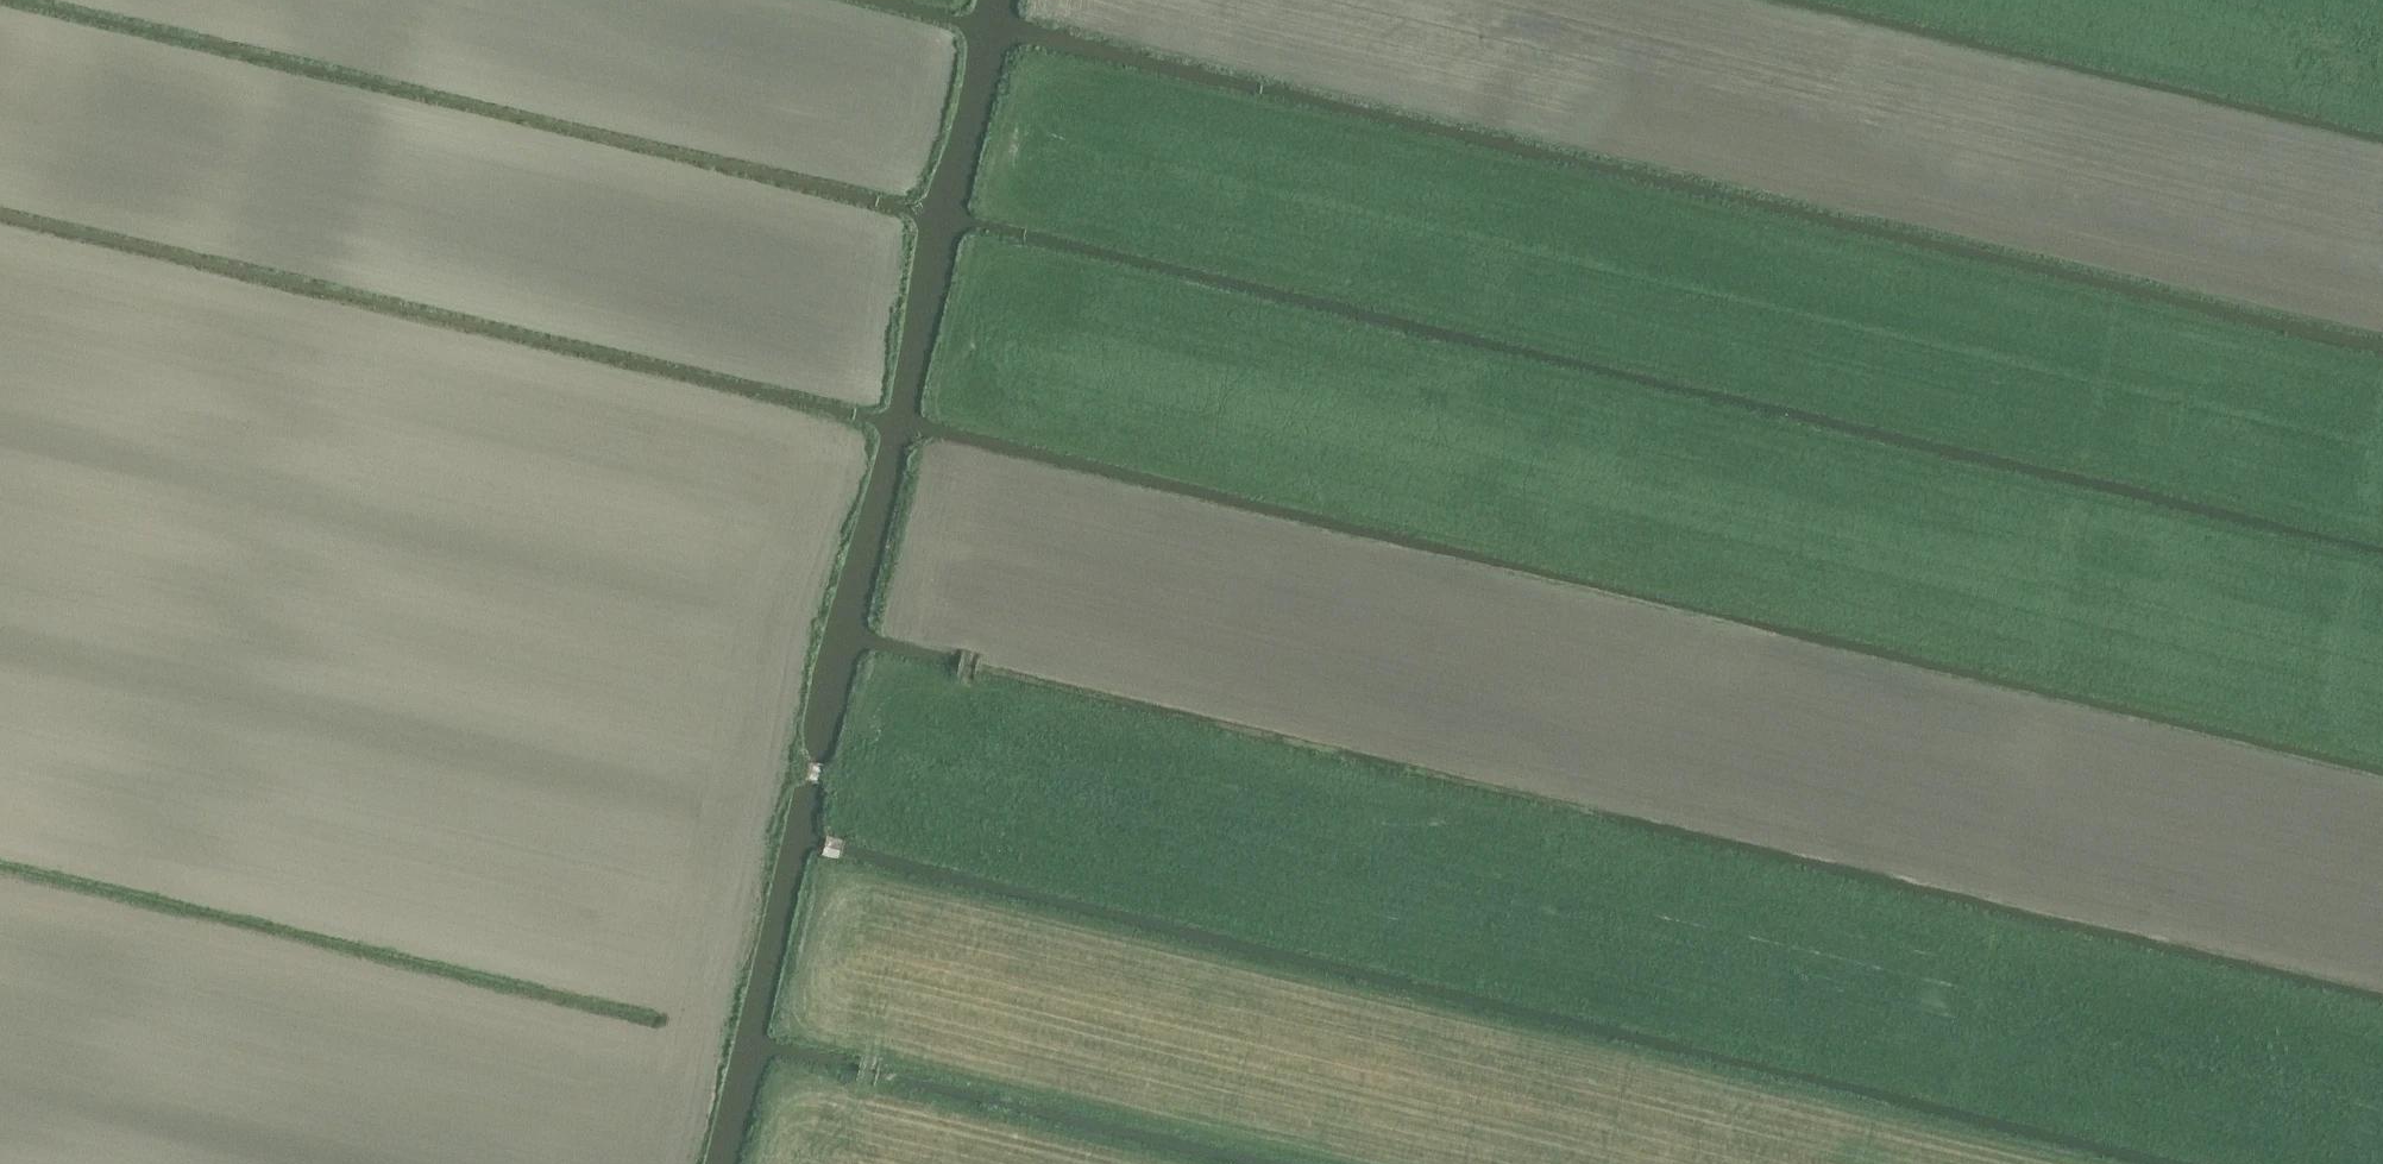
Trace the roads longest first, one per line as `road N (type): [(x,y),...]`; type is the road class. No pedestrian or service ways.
road 1 (track): [(1053,818),(851,782),(829,862),(872,1050),(846,1142),(825,1163)]
road 2 (track): [(774,762),(851,782),(965,681),(974,645),(1201,618)]

